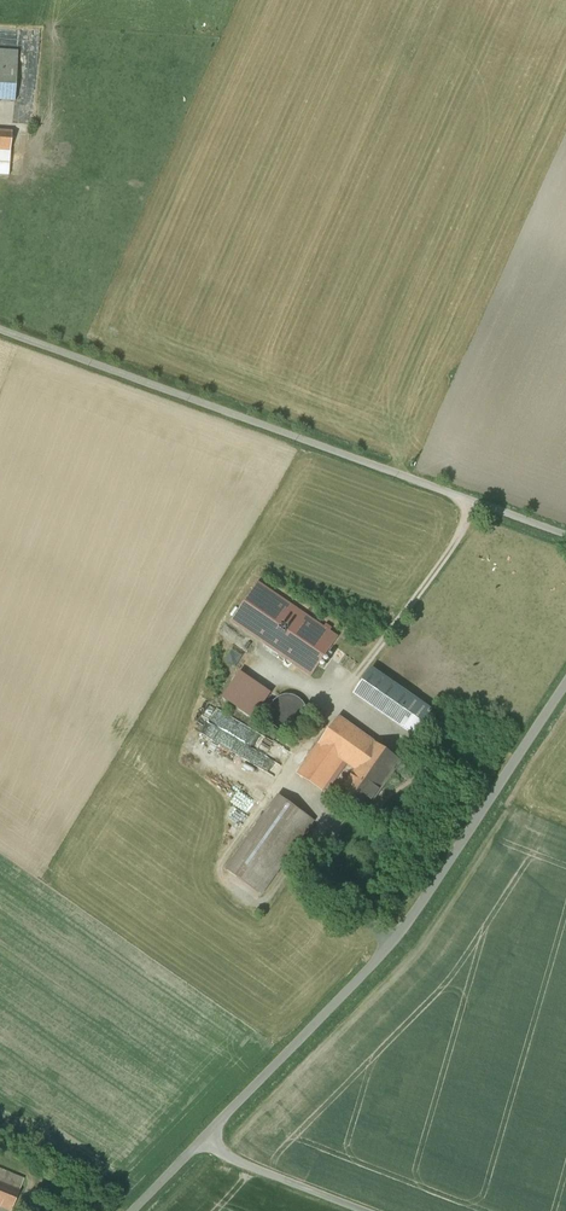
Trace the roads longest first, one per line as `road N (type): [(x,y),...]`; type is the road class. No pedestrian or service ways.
road 1 (unclassified): [(0,328),(565,533)]
road 2 (unclassified): [(200,1138),(339,1001),(424,898),(565,680)]
road 3 (track): [(480,502),(351,684)]
road 4 (unclassified): [(376,1210),(200,1138)]

